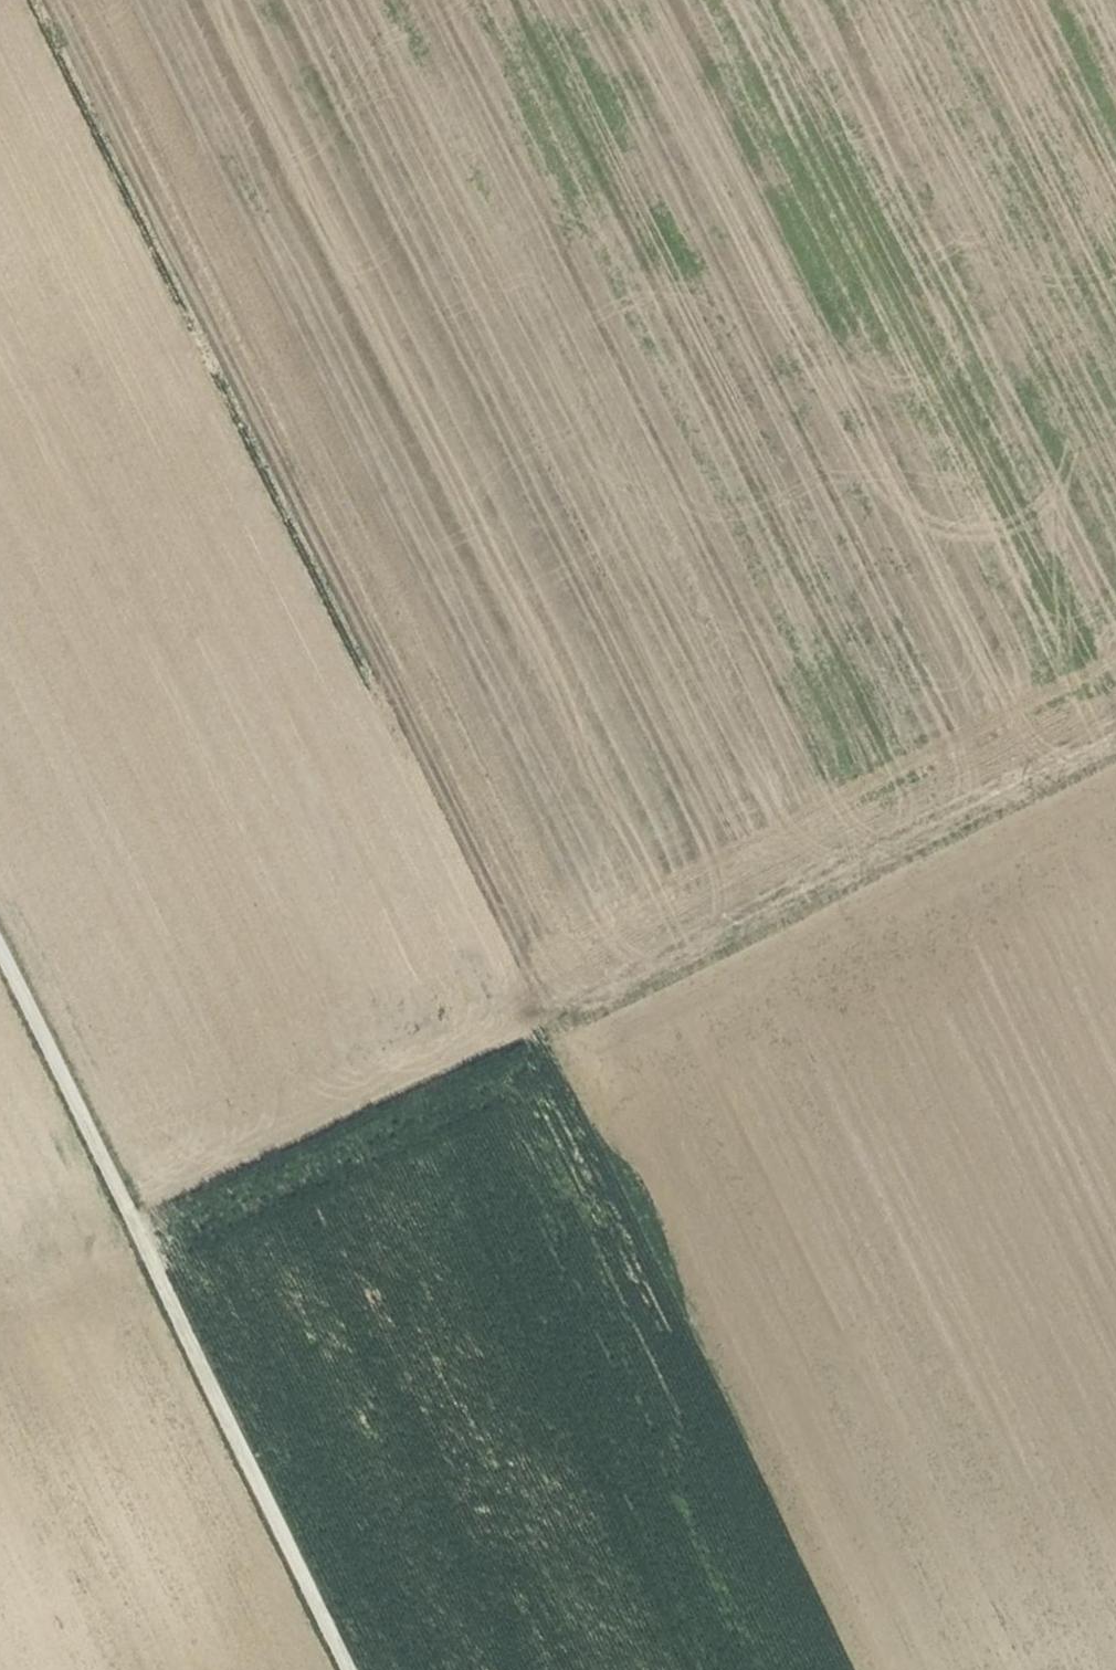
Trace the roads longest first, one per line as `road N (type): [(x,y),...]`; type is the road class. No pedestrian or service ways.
road 1 (track): [(349,1669),(0,952)]

